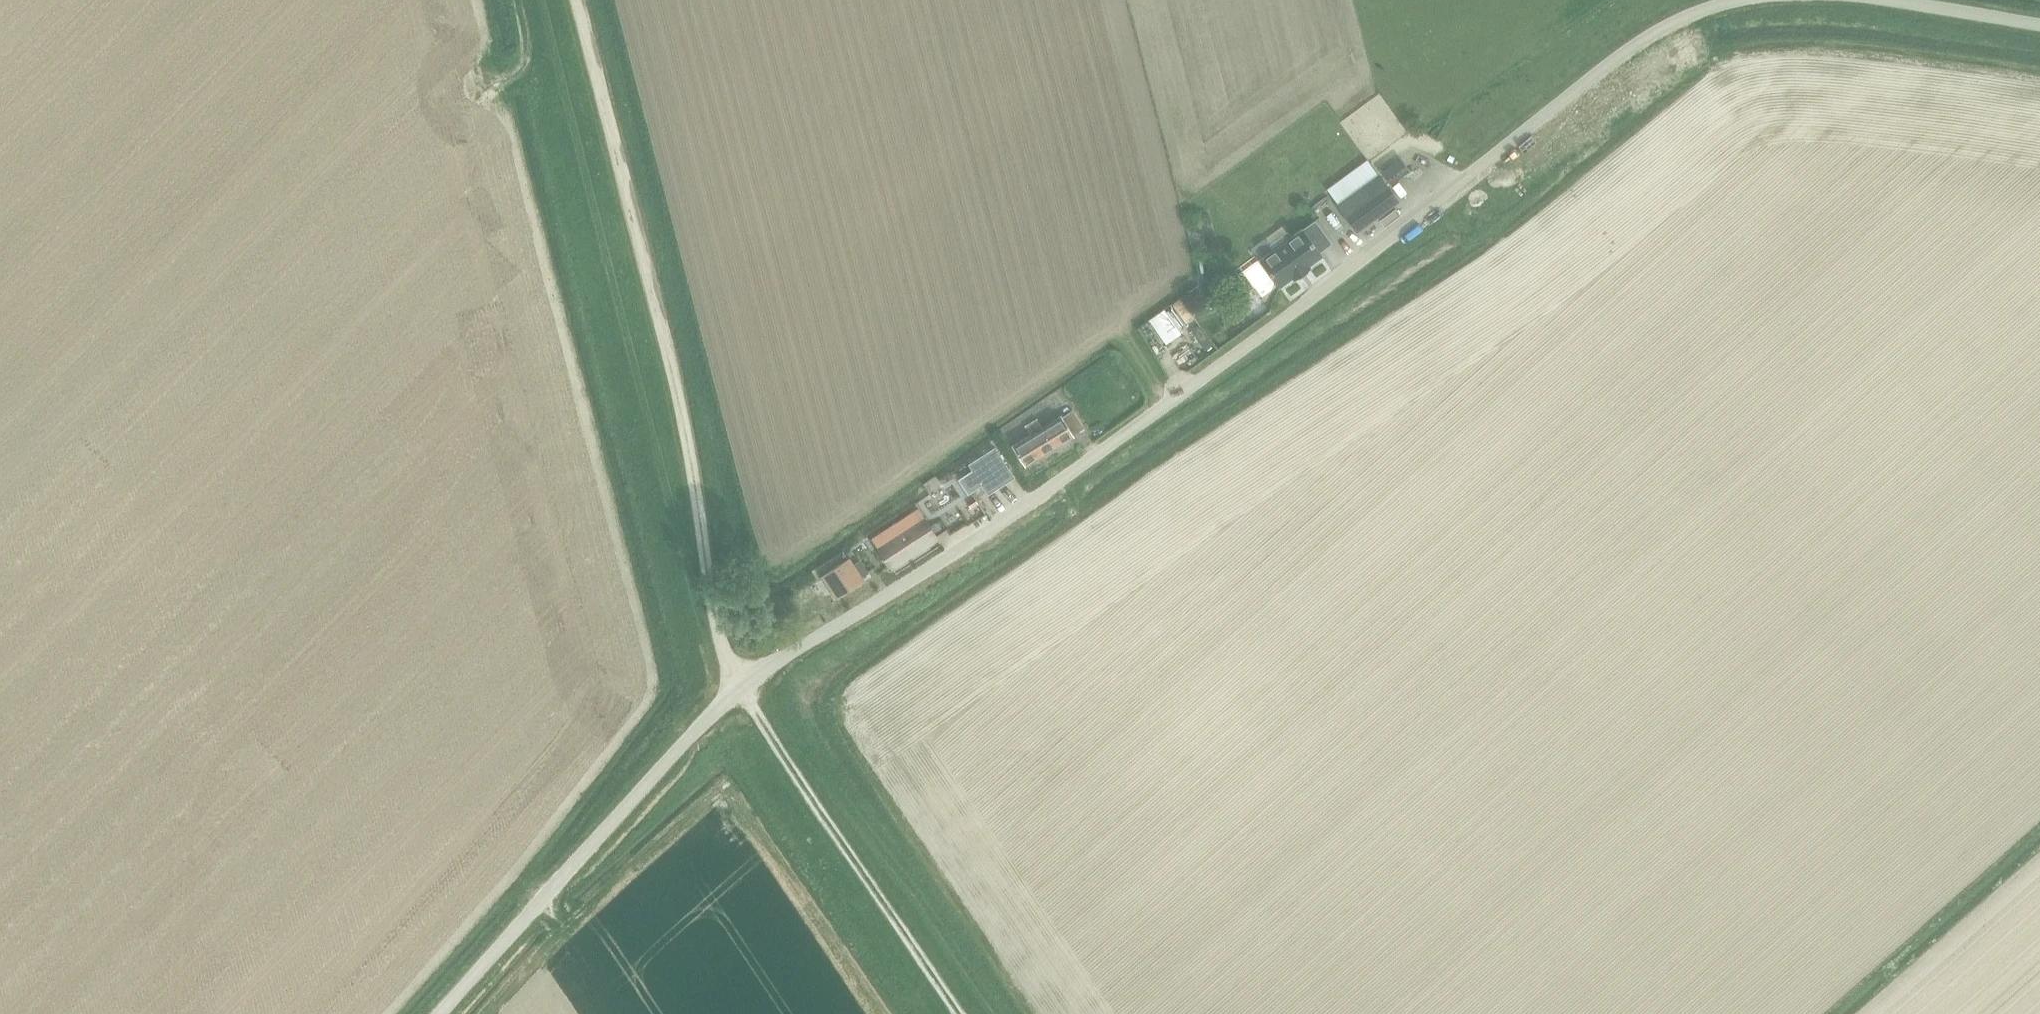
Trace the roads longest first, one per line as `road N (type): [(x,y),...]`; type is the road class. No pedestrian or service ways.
road 1 (unclassified): [(447,1013),(740,687),(982,540),(1369,256),(1627,51),(1675,22),(1735,0)]
road 2 (track): [(578,0),(683,402),(703,579),(740,687),(950,1013)]
road 3 (unclassified): [(1892,0),(2039,25)]

